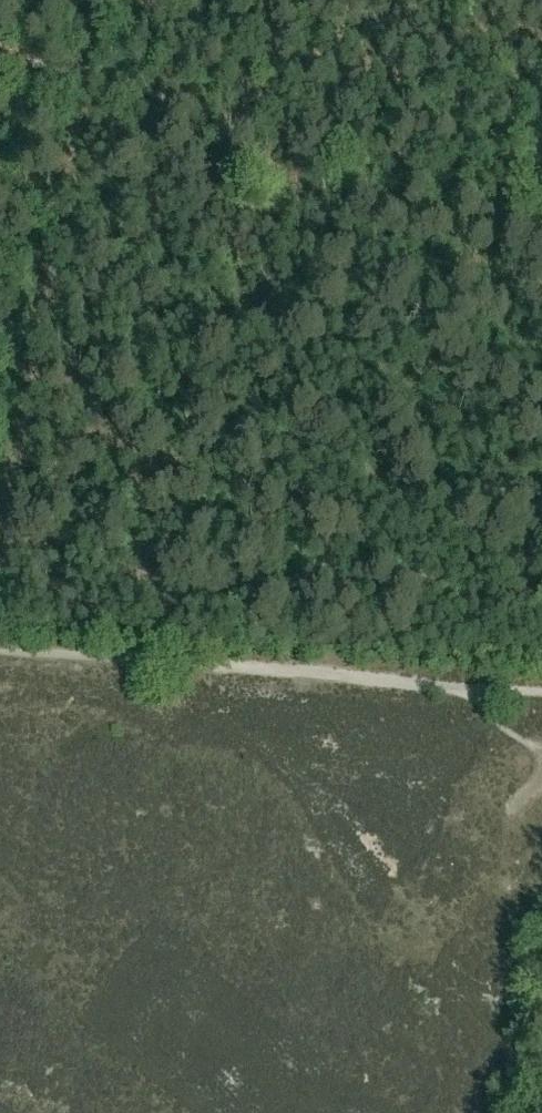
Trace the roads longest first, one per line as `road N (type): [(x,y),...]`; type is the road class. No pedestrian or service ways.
road 1 (track): [(0,56),(541,200)]
road 2 (track): [(0,663),(541,702)]
road 3 (track): [(90,80),(0,568)]

